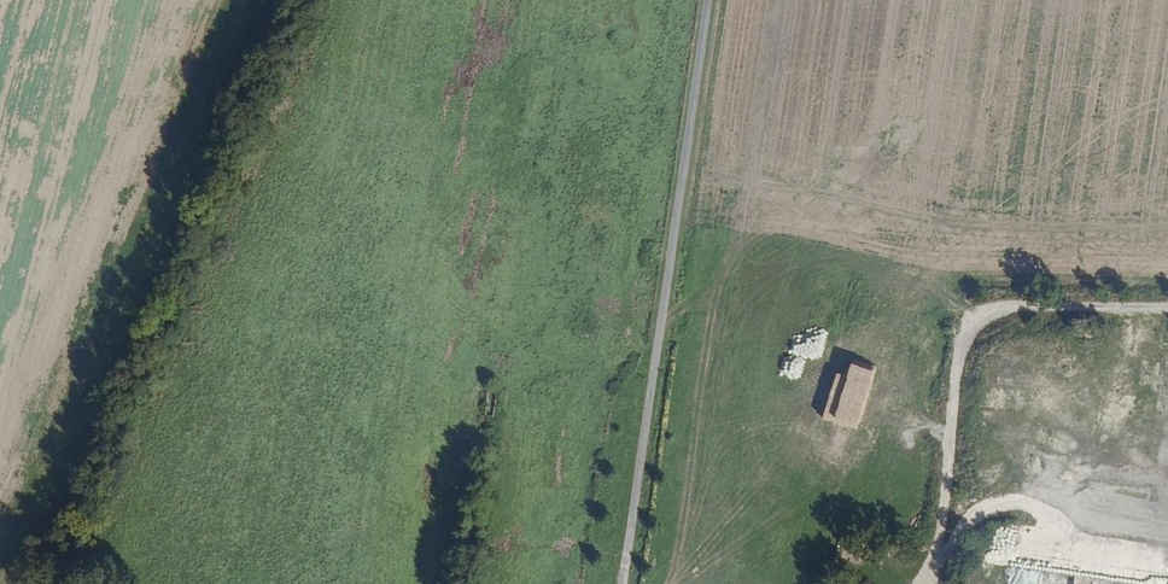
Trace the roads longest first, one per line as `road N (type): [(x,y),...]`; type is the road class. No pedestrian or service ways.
road 1 (unclassified): [(619,583),(621,524),(705,0)]
road 2 (track): [(913,583),(936,525),(952,350),(964,318),(991,303),(1167,306)]

